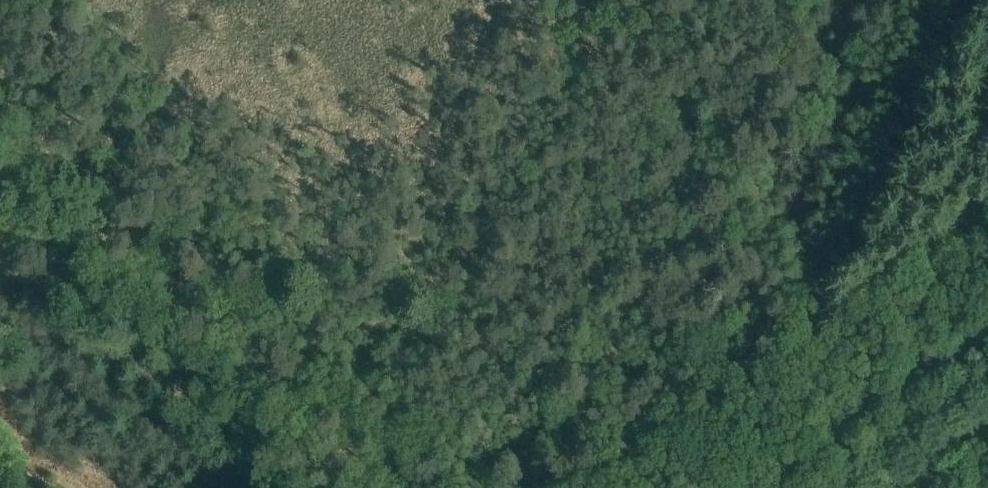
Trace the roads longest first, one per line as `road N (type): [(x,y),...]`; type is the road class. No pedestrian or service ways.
road 1 (tertiary): [(769,487),(987,329)]

